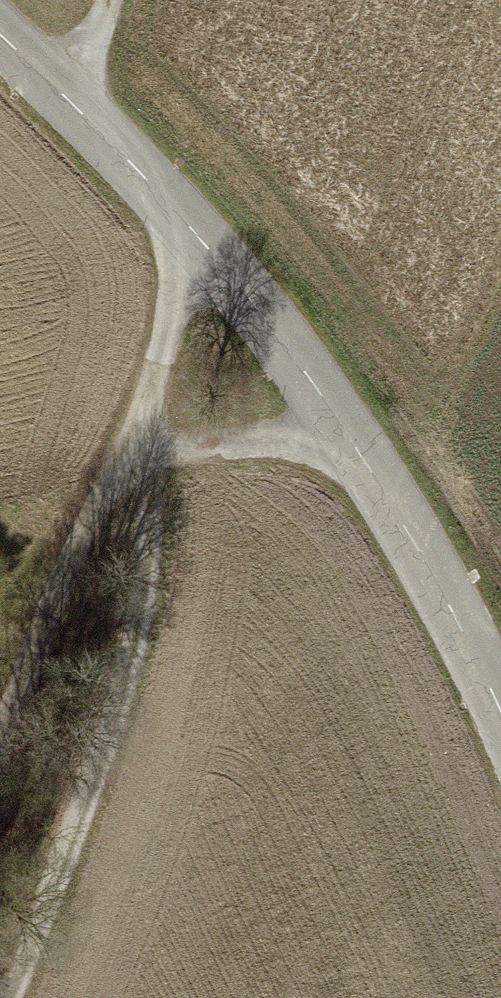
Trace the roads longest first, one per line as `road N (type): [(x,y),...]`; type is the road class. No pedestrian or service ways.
road 1 (unclassified): [(500,717),(454,614),(254,303),(185,221),(0,37)]
road 2 (track): [(8,997),(142,613),(161,453),(133,445),(170,317),(185,221)]
road 3 (track): [(133,445),(77,553),(0,745)]
road 4 (track): [(341,430),(161,453)]

